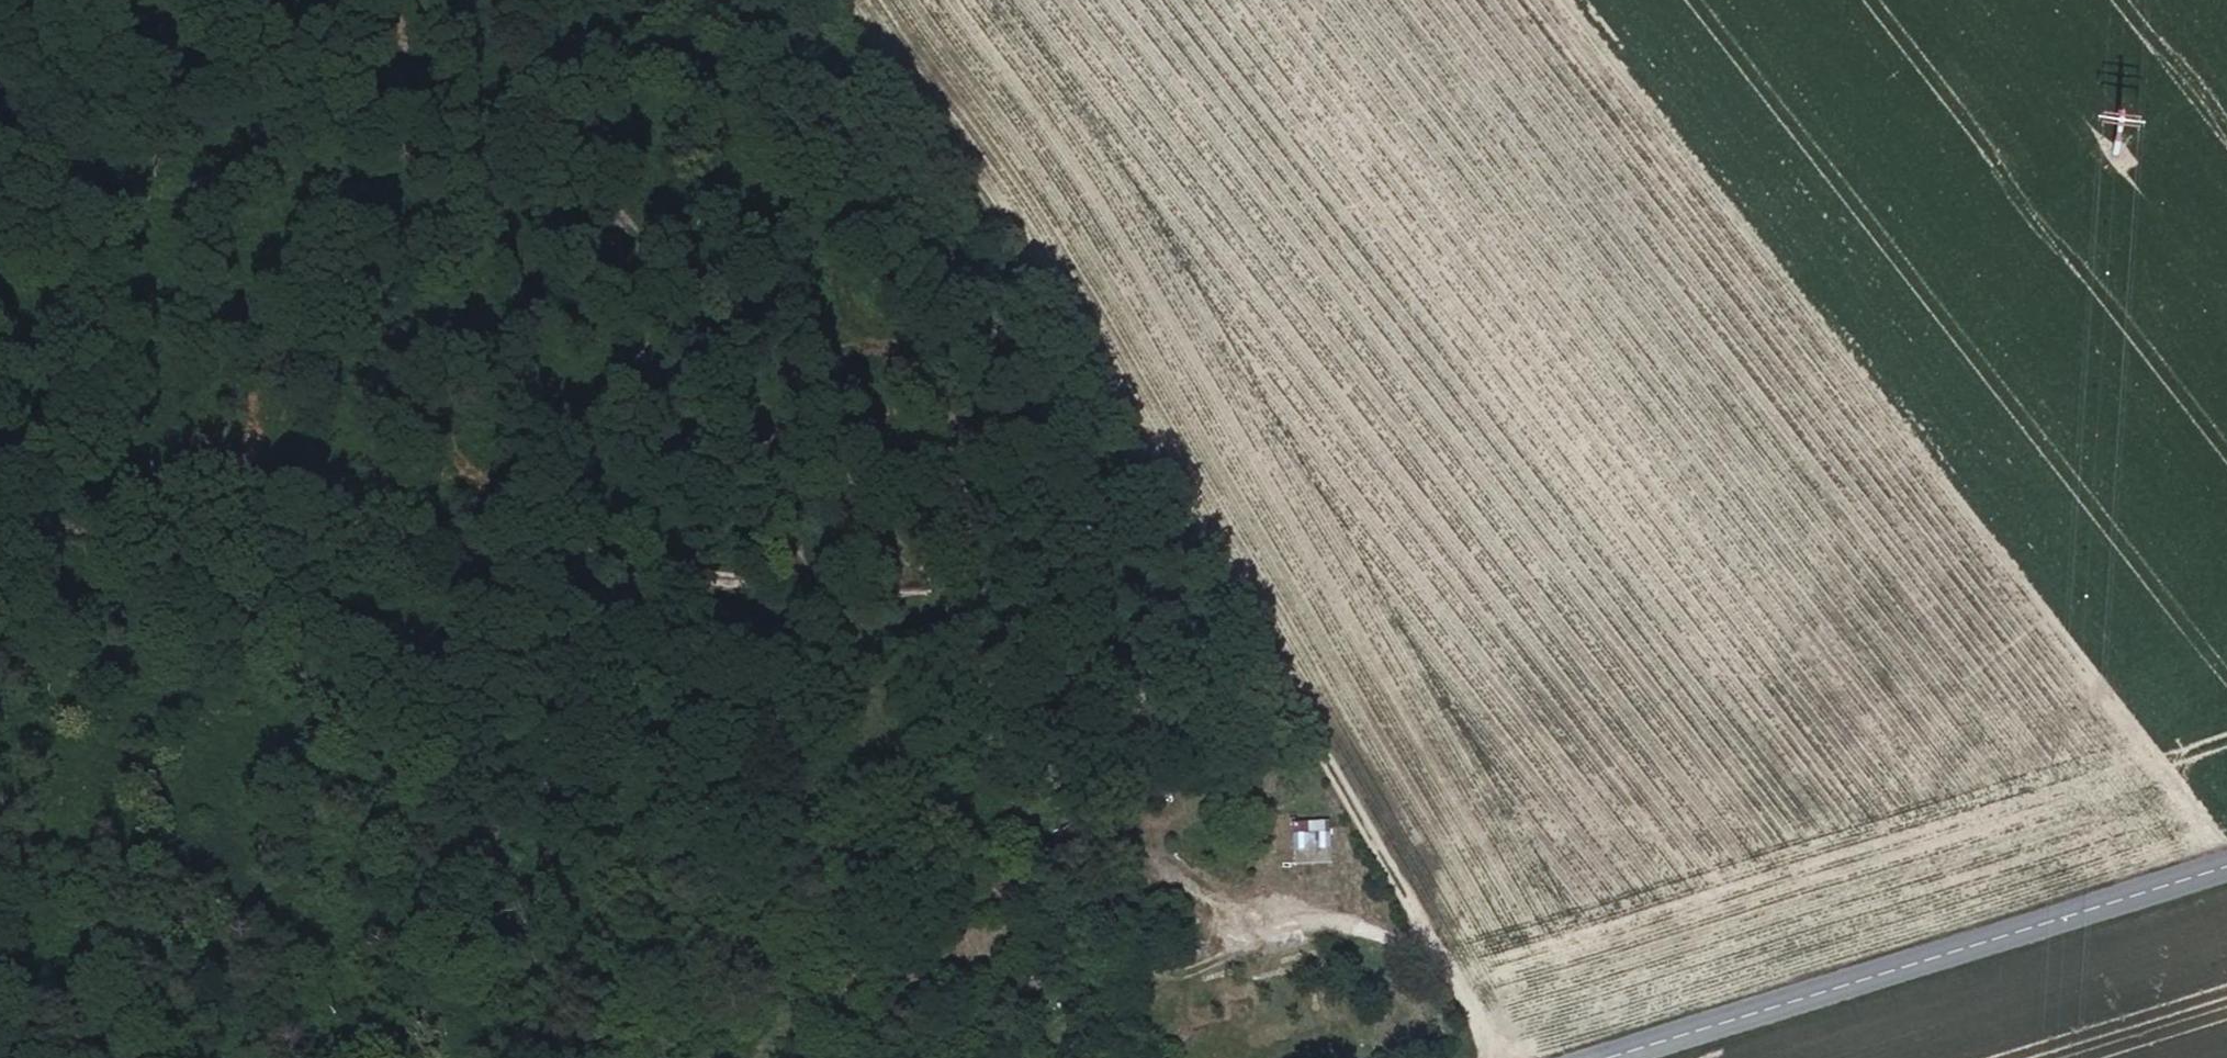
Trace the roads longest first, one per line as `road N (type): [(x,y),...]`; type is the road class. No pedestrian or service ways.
road 1 (track): [(1497,1057),(1061,277),(854,0)]
road 2 (tertiary): [(2226,865),(1605,1057)]

